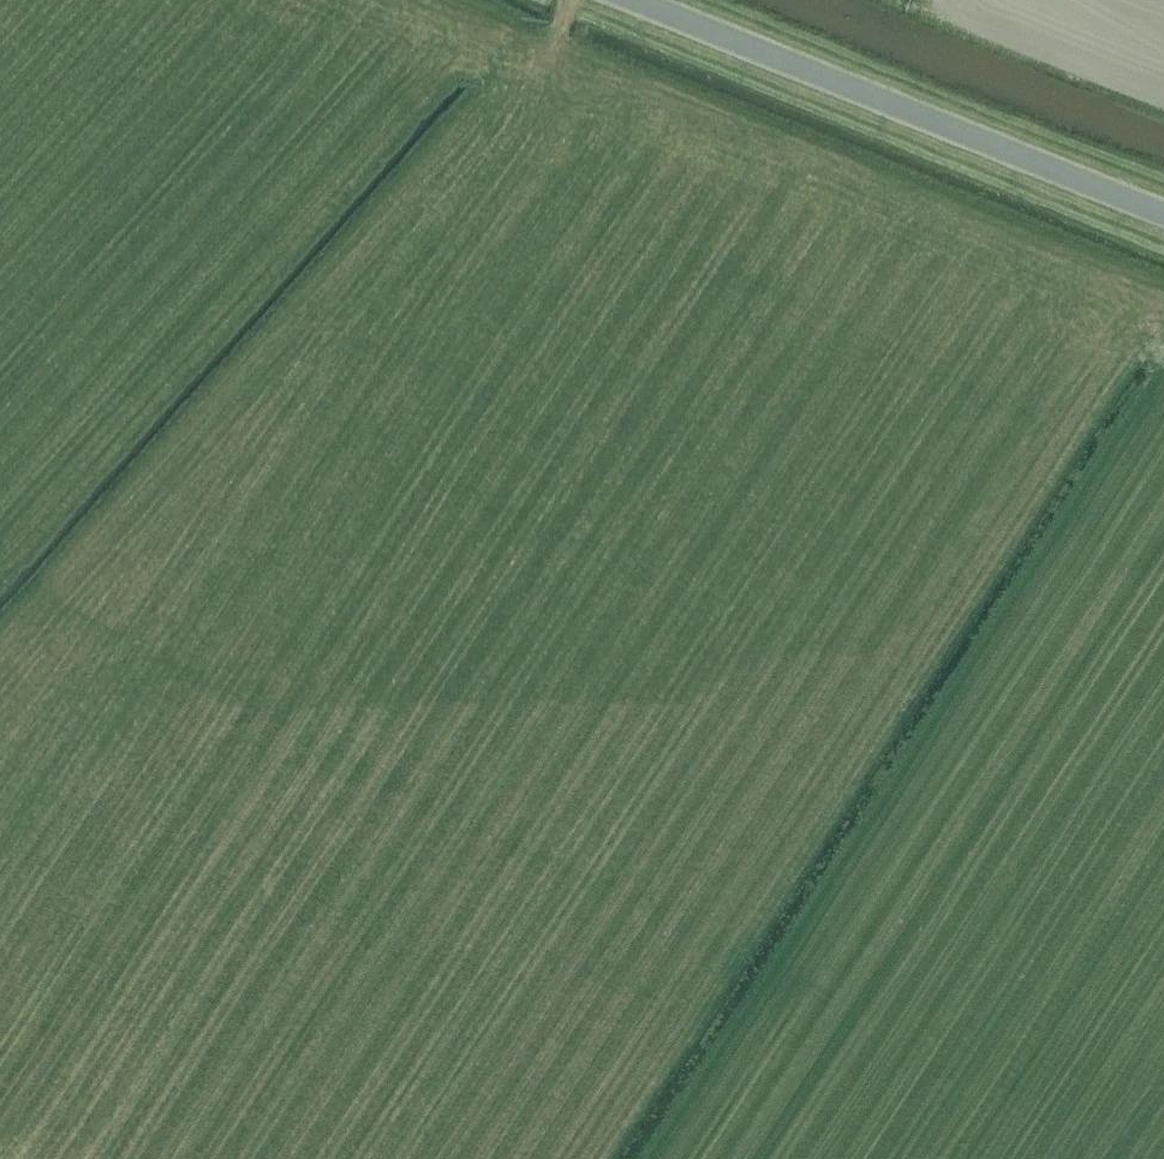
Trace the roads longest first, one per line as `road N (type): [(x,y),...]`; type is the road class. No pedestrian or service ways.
road 1 (tertiary): [(1163,213),(638,0)]

